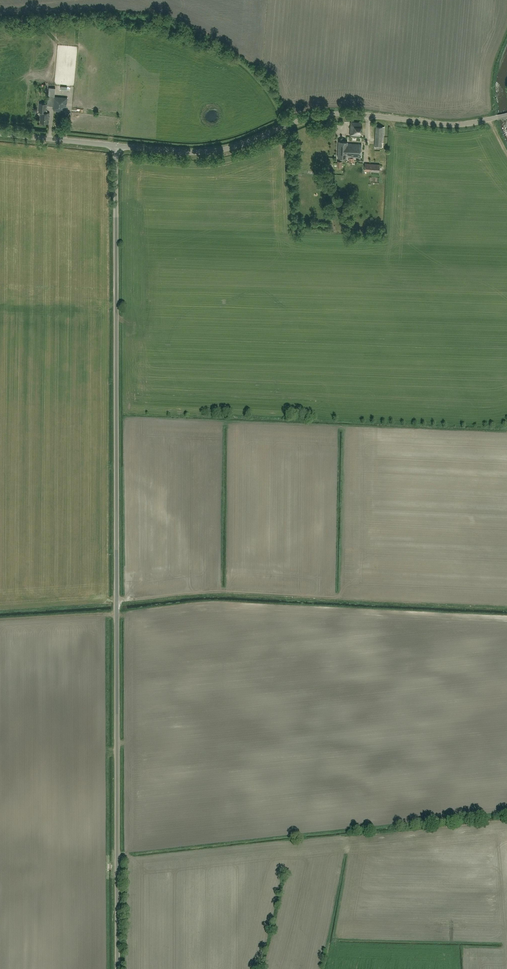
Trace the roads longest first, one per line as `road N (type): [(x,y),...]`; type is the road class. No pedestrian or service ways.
road 1 (unclassified): [(117,968),(120,148)]
road 2 (tertiary): [(120,148),(223,154),(337,115),(441,125),(506,115)]
road 3 (track): [(117,601),(205,593),(343,596)]
road 4 (tertiary): [(120,148),(0,136)]

